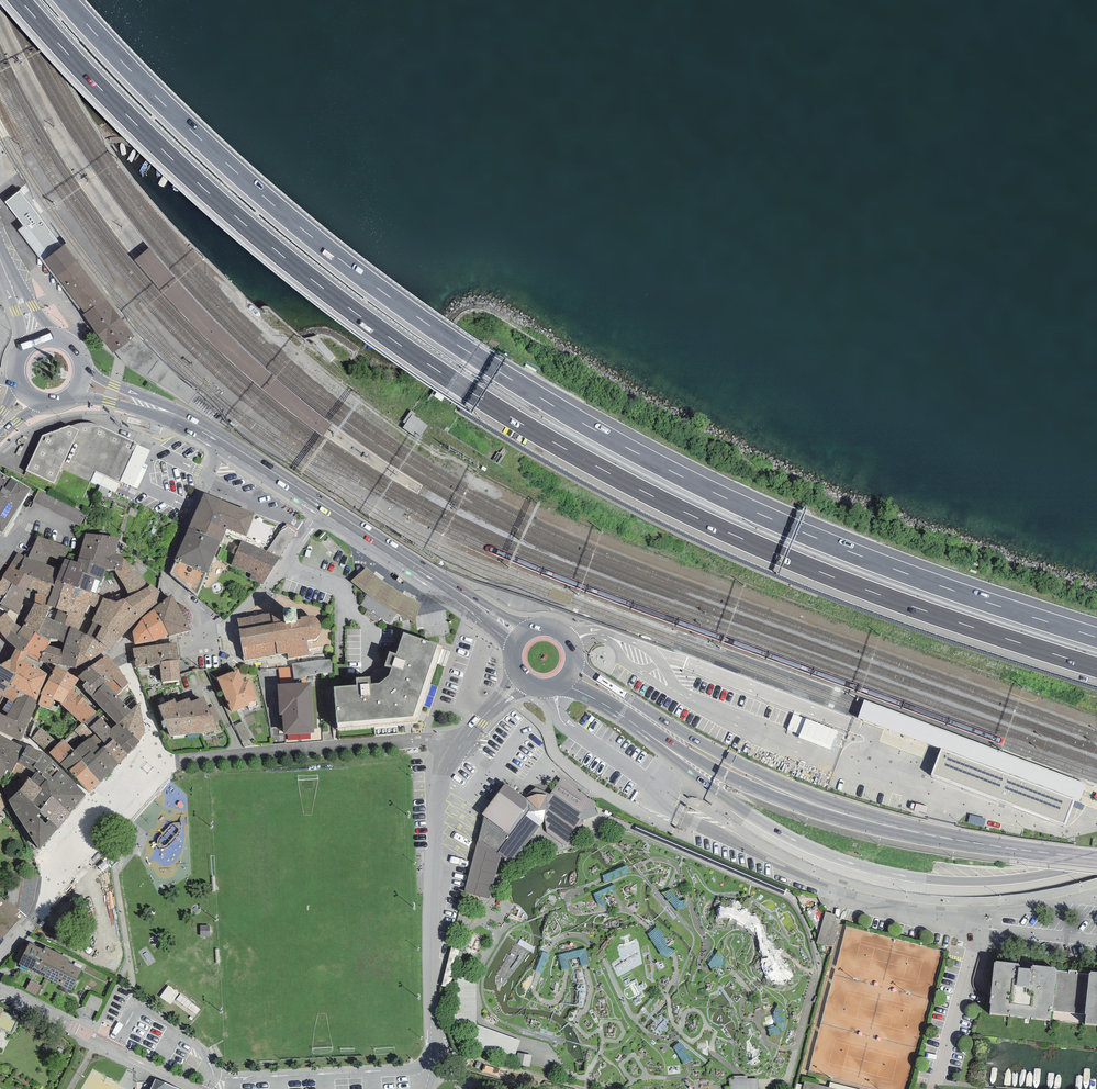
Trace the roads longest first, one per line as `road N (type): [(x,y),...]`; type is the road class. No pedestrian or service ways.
road 1 (motorway): [(20,0),(164,152),(276,251),(515,420),(772,552),(1096,668)]
road 2 (motorway): [(1096,637),(794,529),(533,393),(295,223),(187,127),(66,0)]
road 3 (motorway): [(628,719),(755,819),(866,868),(983,882),(1096,861)]
road 4 (residential): [(223,443),(162,579),(215,634),(267,588),(321,507)]
road 5 (residential): [(428,1088),(435,824),(460,747)]
road 6 (primary): [(830,809),(696,741),(575,657)]
road 7 (residential): [(460,747),(442,739),(175,761)]
road 8 (primary): [(1096,859),(963,841),(830,809)]
road 9 (primary): [(628,719),(740,782),(830,809)]
road 10 (residential): [(0,990),(194,1088)]
road 11 (primary): [(535,628),(398,557)]
road 12 (primary): [(398,557),(512,652)]
road 13 (primary): [(69,399),(97,399),(193,425)]
road 14 (primary): [(193,425),(83,367)]

